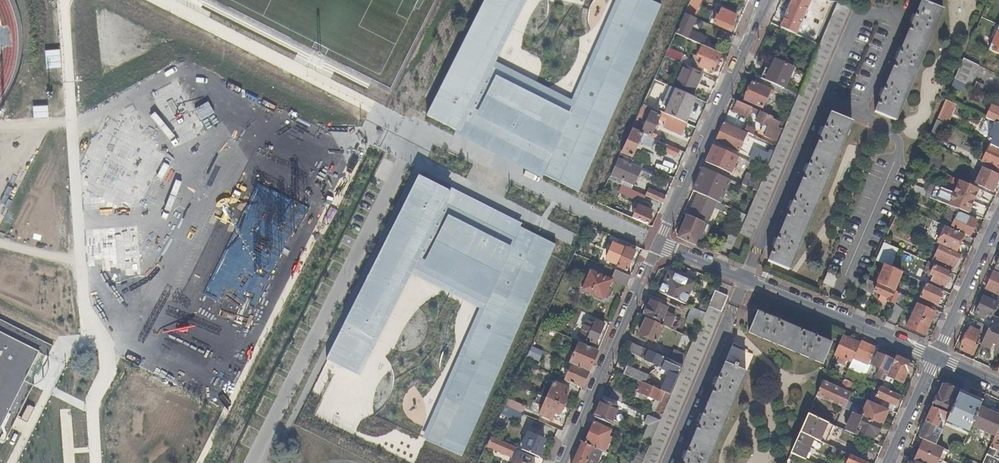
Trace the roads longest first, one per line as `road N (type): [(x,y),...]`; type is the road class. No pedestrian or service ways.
road 1 (residential): [(251,462),(402,153)]
road 2 (residential): [(659,243),(936,357)]
road 3 (residential): [(659,243),(765,0)]
road 4 (residential): [(562,462),(659,243)]
road 5 (residential): [(998,218),(936,357)]

